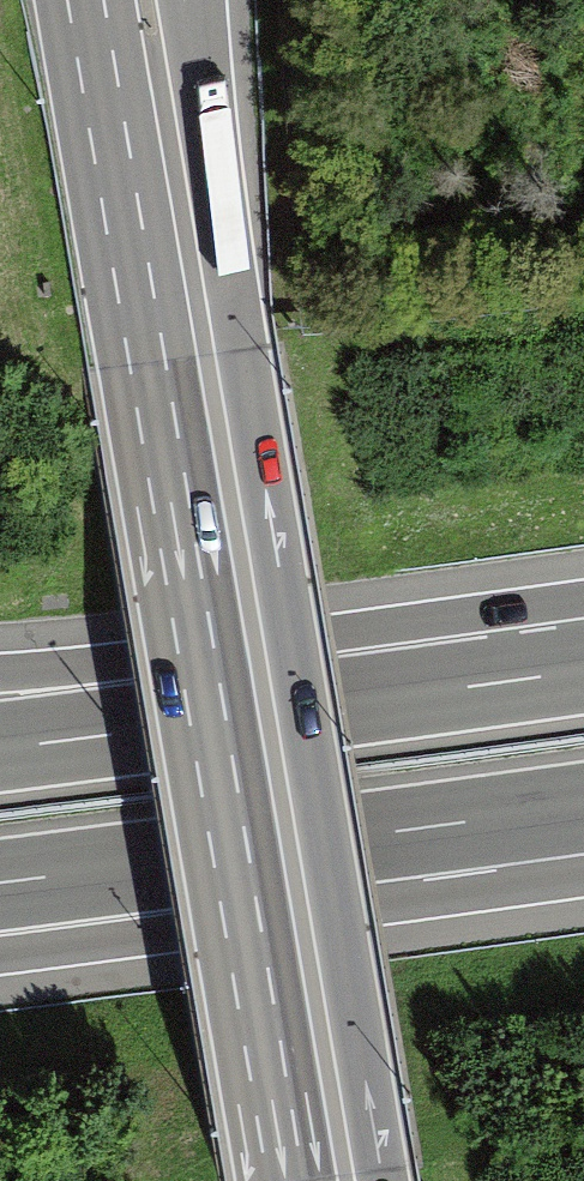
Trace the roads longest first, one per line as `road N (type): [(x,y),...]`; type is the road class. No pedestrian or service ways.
road 1 (trunk): [(104,0),(305,1180)]
road 2 (trunk): [(380,1180),(189,0)]
road 3 (motorway): [(554,674),(384,631),(0,673)]
road 4 (motorway): [(554,674),(0,747)]
road 5 (motorway): [(0,925),(365,838)]
road 6 (motorway): [(0,886),(365,838)]
road 7 (motorway): [(365,838),(583,807)]

